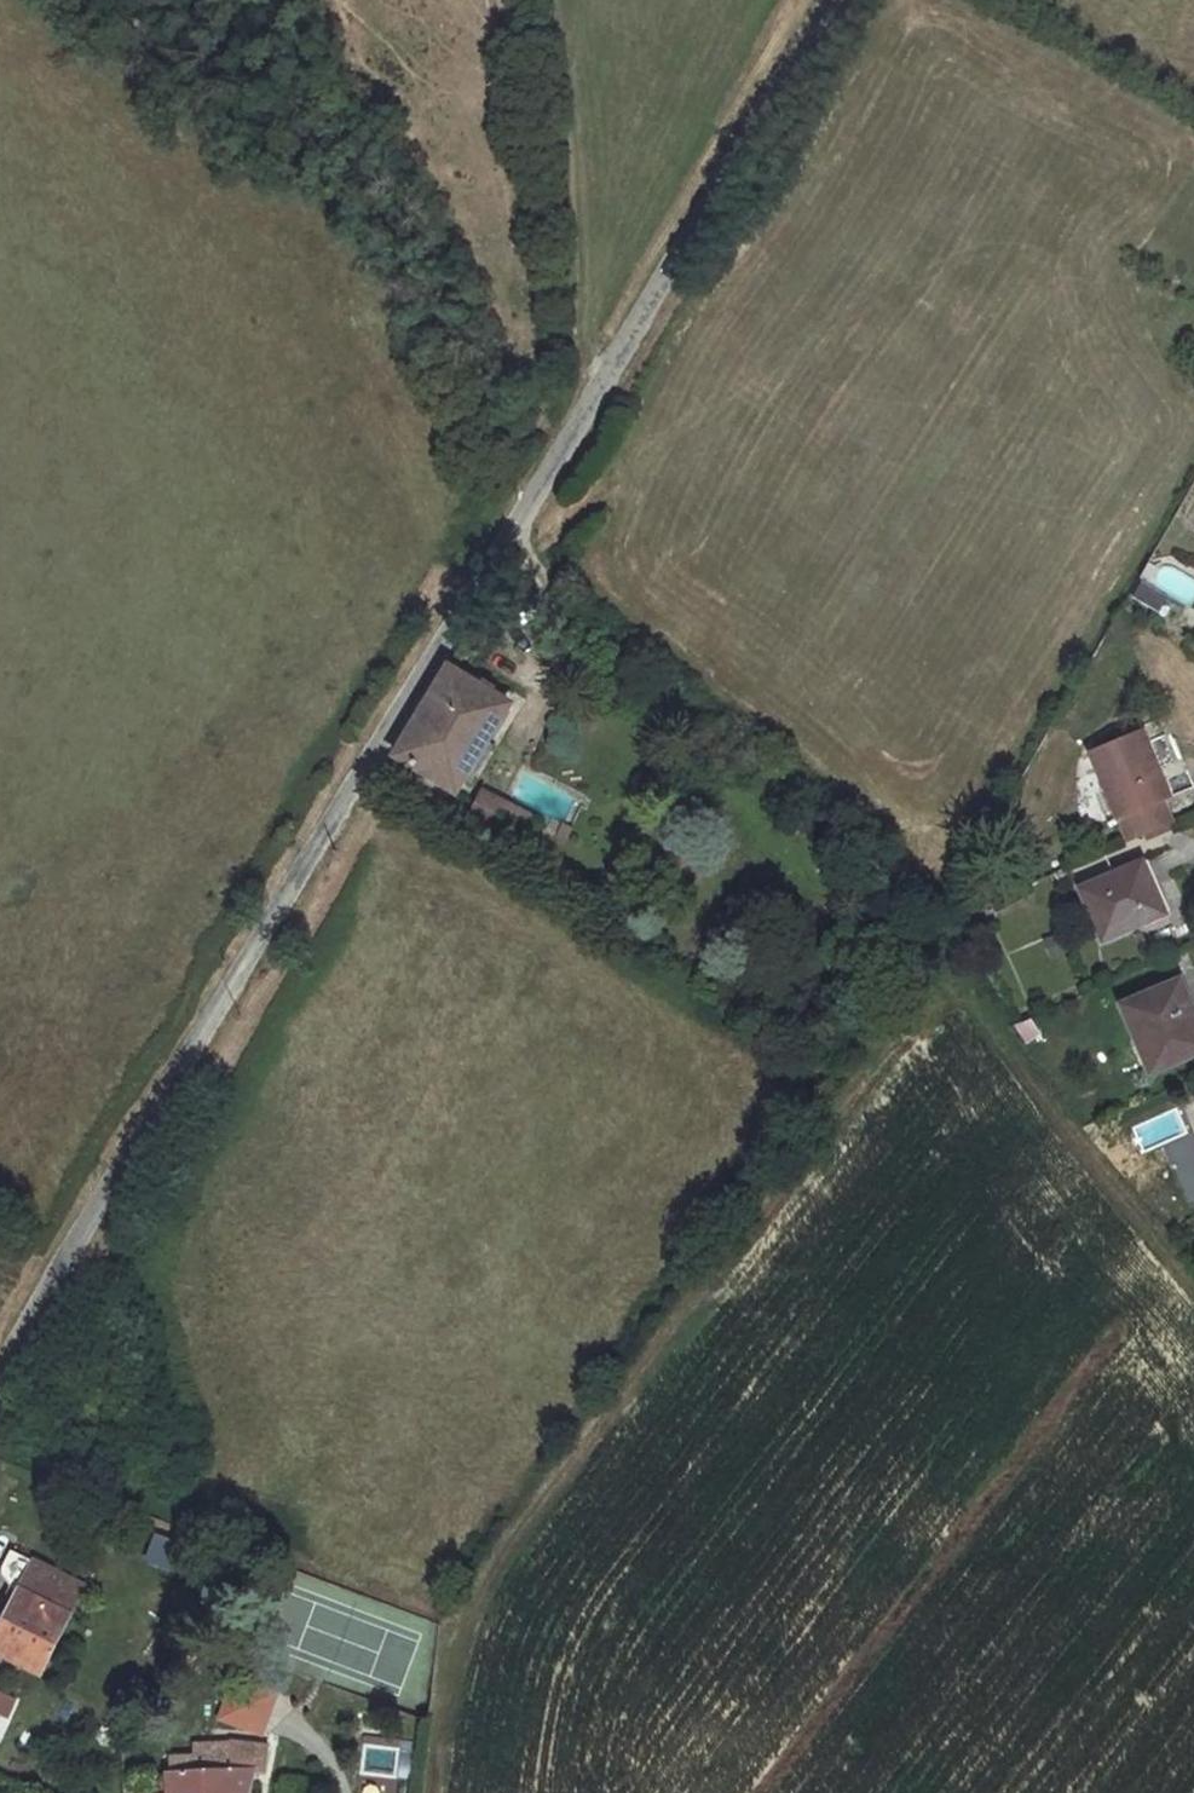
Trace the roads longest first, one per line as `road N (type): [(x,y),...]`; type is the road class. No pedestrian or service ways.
road 1 (unclassified): [(0,1380),(128,1147),(324,848),(832,0)]

